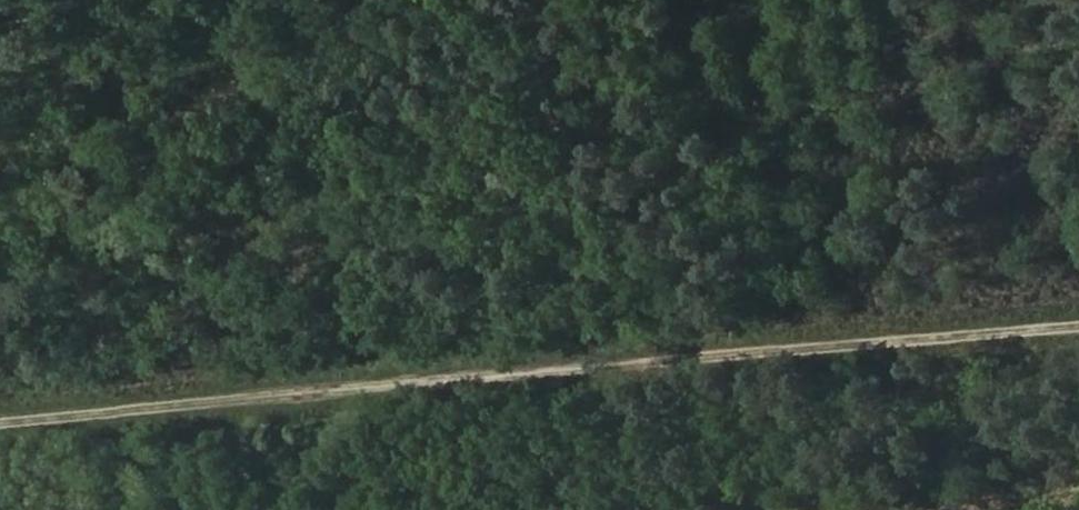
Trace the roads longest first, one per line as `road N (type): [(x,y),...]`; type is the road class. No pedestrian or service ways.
road 1 (track): [(0,421),(580,362),(1078,323)]

